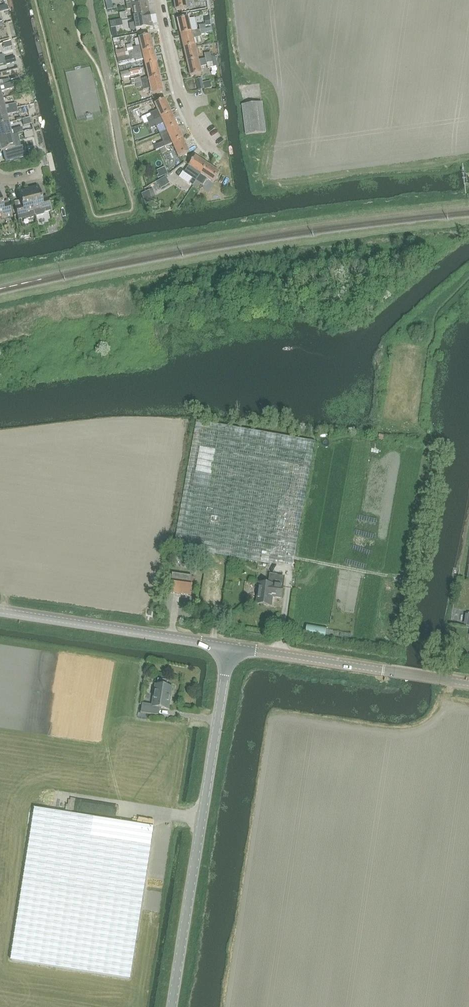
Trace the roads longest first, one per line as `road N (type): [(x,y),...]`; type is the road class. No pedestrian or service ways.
road 1 (unclassified): [(230,647),(171,1006)]
road 2 (track): [(262,90),(271,105),(263,167),(270,185),(468,159)]
road 3 (tertiary): [(0,611),(230,647)]
road 4 (residential): [(159,0),(181,101),(200,139),(220,157)]
road 5 (tertiary): [(230,647),(383,670)]

